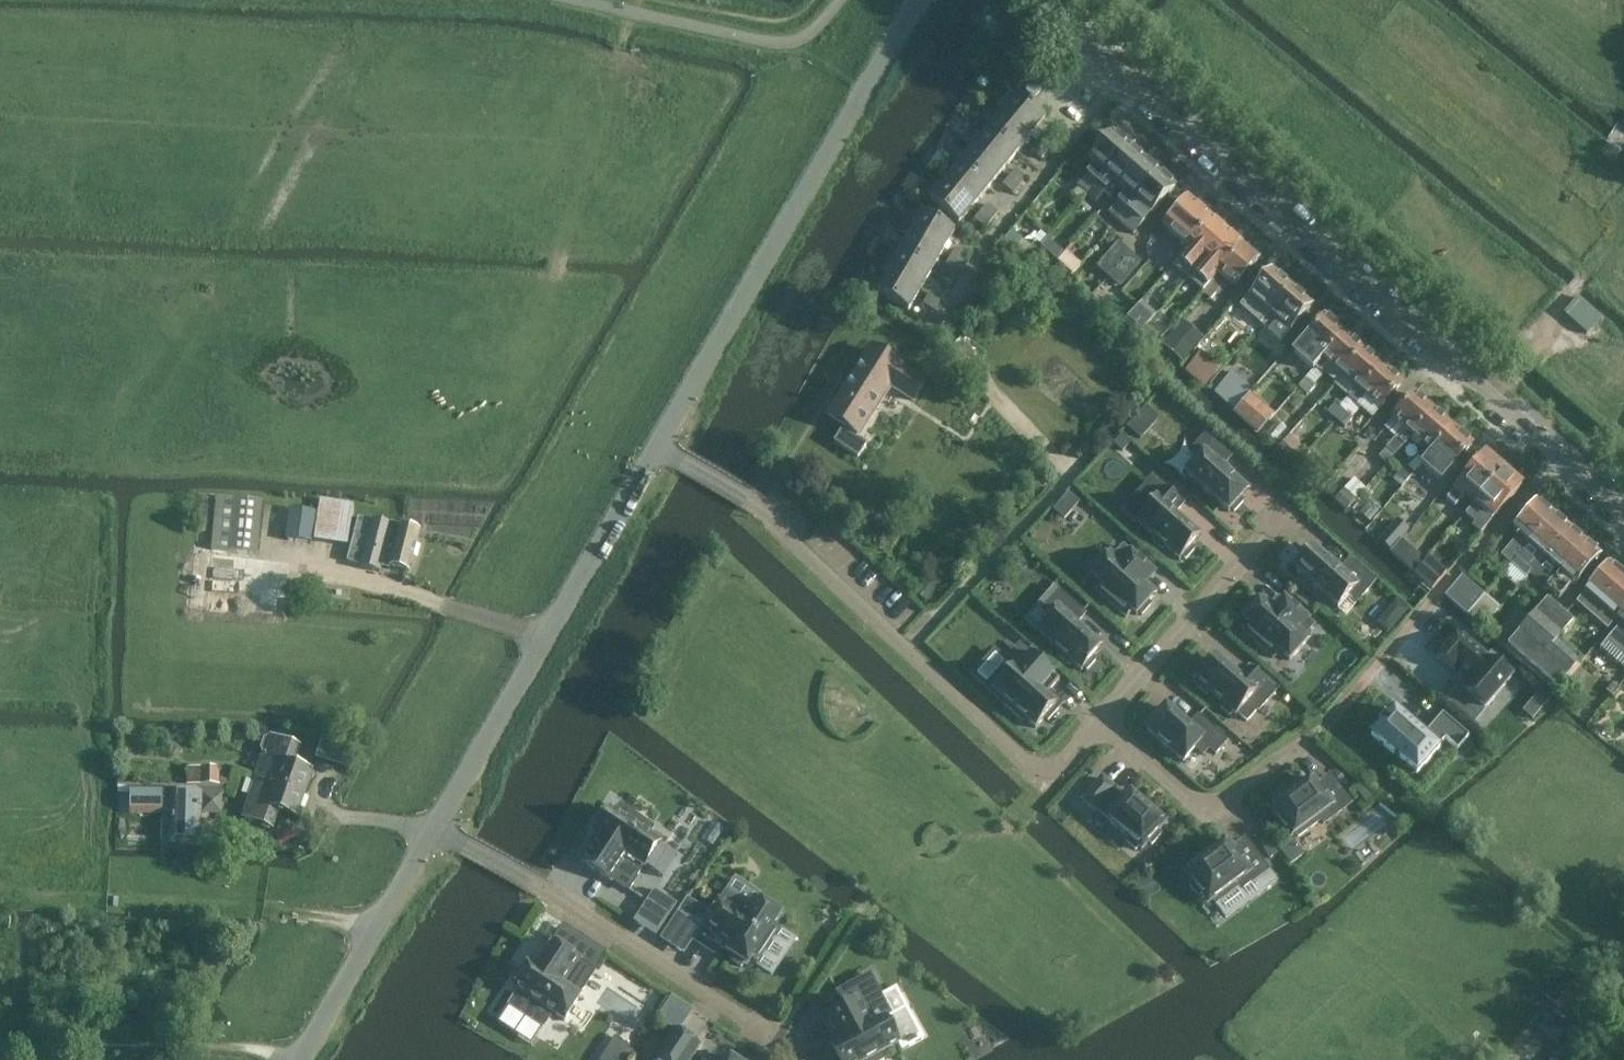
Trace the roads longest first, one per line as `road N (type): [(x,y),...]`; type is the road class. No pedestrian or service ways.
road 1 (unclassified): [(1623,512),(1048,0)]
road 2 (unclassified): [(659,448),(918,0)]
road 3 (residential): [(756,505),(1044,769),(1103,715)]
road 4 (unclassified): [(435,830),(659,448)]
road 5 (residential): [(458,842),(772,1038)]
road 6 (track): [(11,900),(281,909),(375,927)]
road 7 (residential): [(1103,715),(1289,509)]
road 8 (unclassified): [(297,1059),(435,830)]
road 9 (residential): [(1103,715),(1207,813),(1302,745)]

